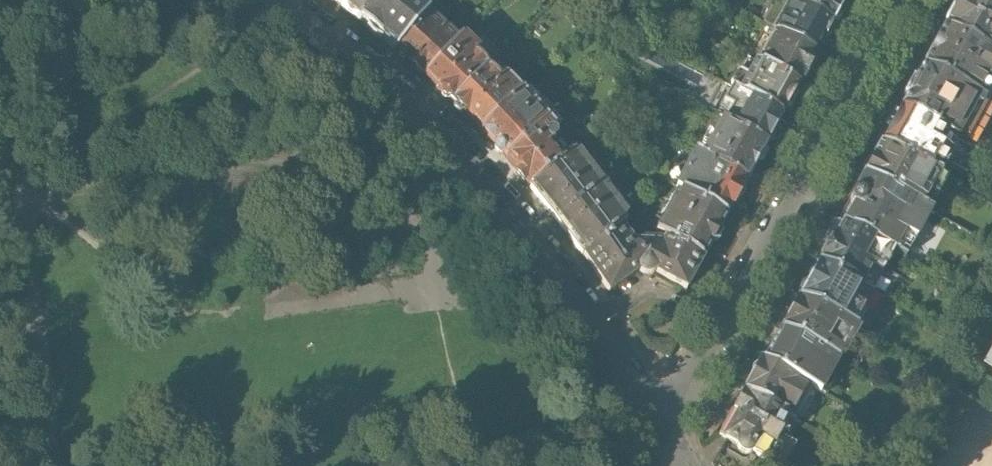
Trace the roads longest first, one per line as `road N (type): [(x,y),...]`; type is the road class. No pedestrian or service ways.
road 1 (residential): [(287,0),(370,66),(468,160),(584,303),(670,428)]
road 2 (residential): [(670,428),(909,0)]
road 3 (track): [(27,194),(56,465)]
road 4 (track): [(234,55),(299,234),(296,306)]
road 5 (track): [(27,194),(234,55)]
road 6 (track): [(449,266),(273,310)]
road 7 (track): [(27,194),(147,280)]

